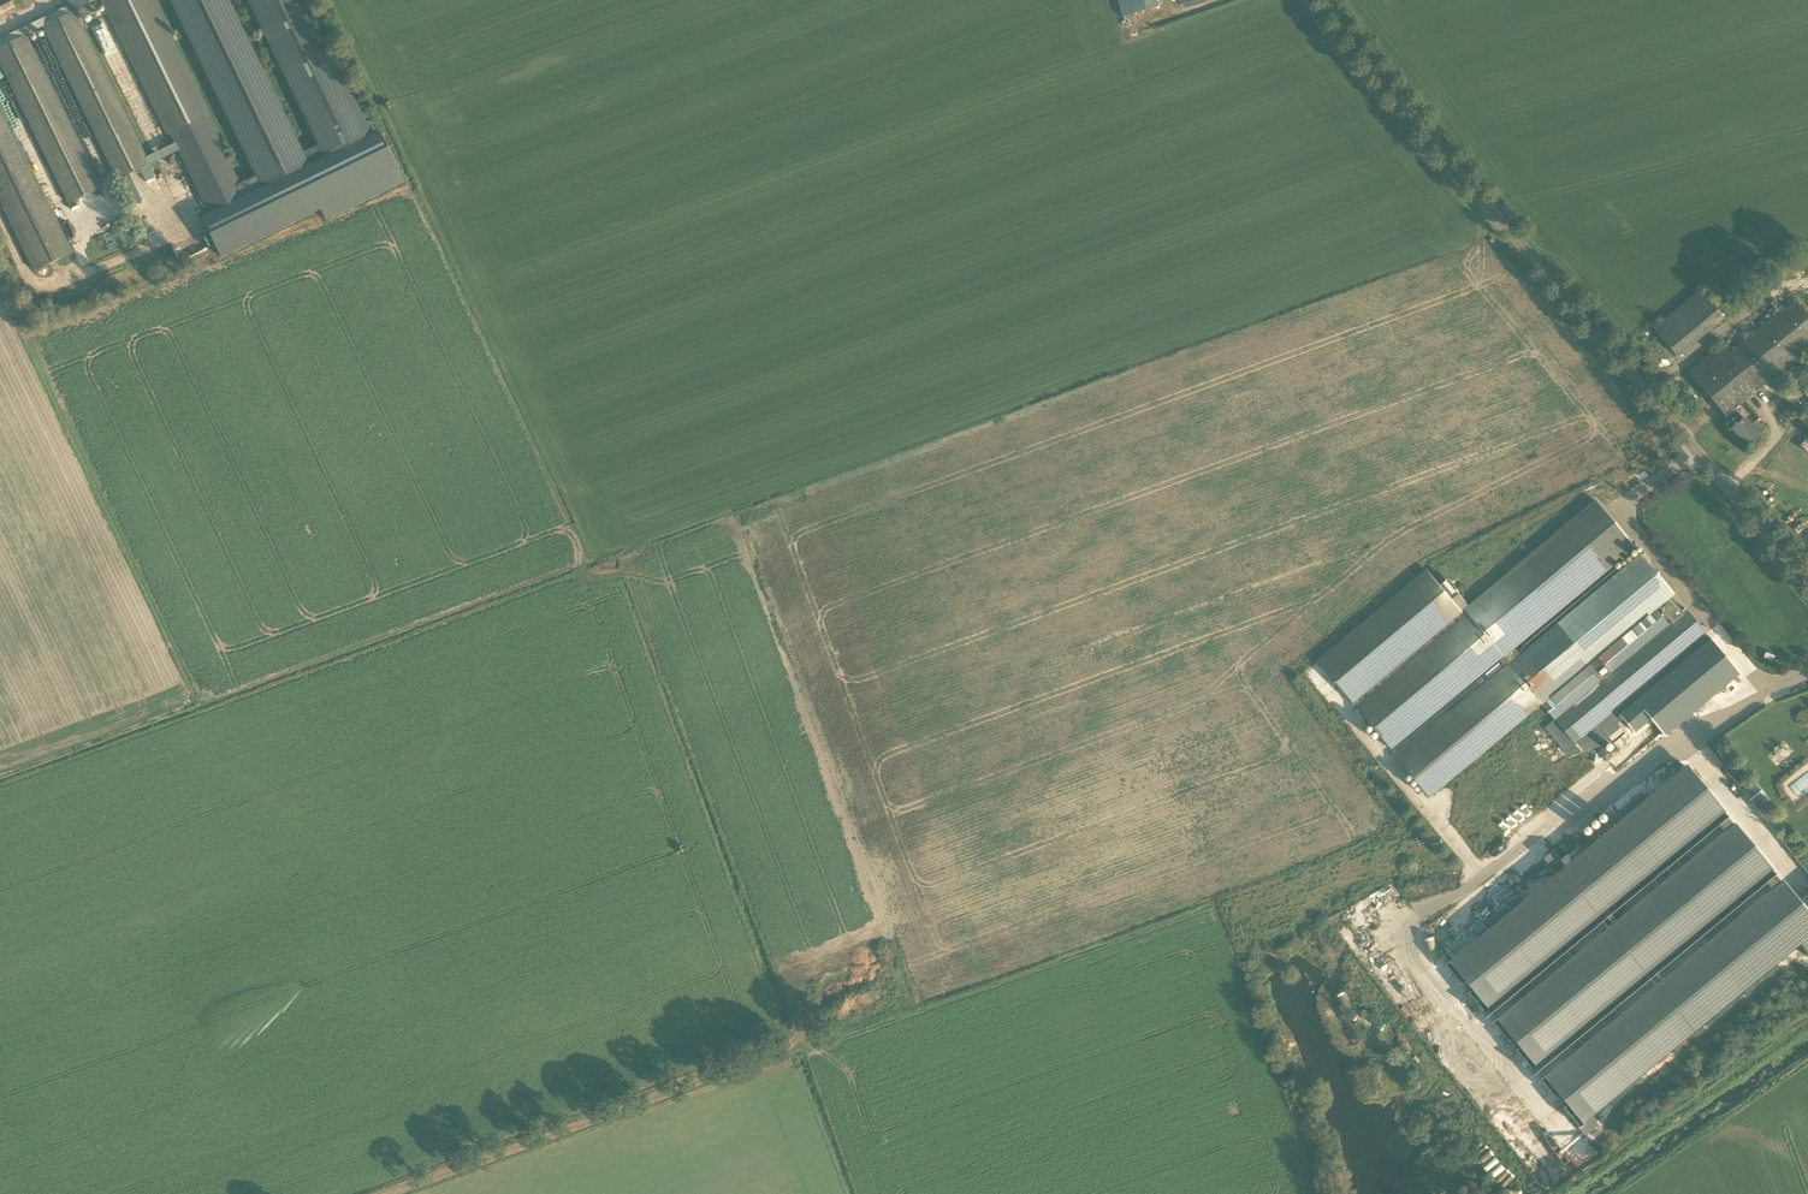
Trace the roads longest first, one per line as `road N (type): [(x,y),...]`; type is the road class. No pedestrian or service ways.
road 1 (unclassified): [(1807,590),(1312,0)]
road 2 (track): [(893,1008),(388,1193)]

